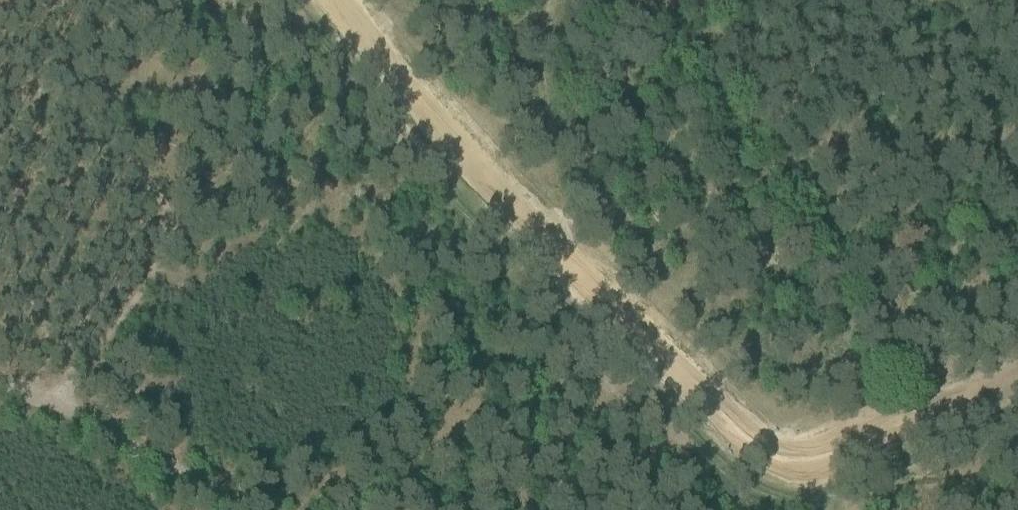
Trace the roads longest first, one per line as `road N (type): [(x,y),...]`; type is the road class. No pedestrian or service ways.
road 1 (track): [(242,509),(0,396)]

